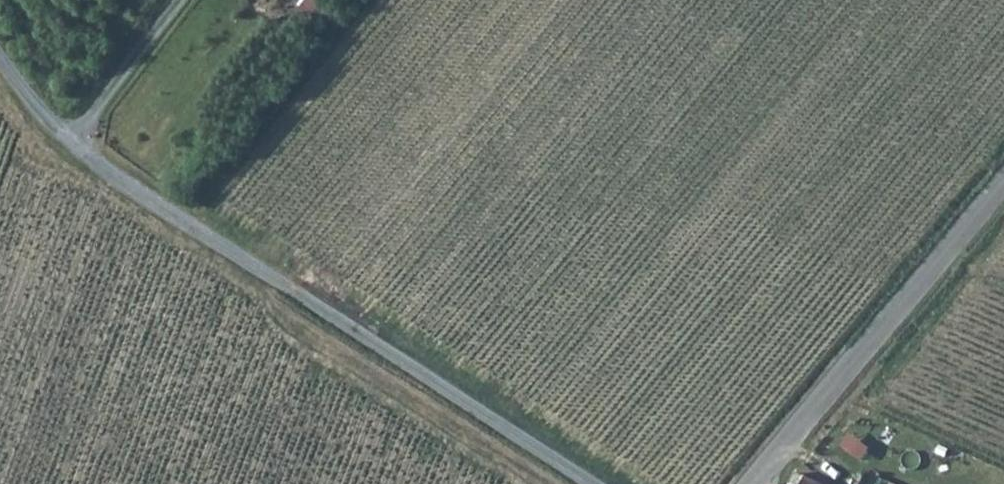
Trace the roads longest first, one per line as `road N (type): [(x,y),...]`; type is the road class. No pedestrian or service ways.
road 1 (unclassified): [(0,59),(52,124),(139,196),(598,483)]
road 2 (tertiary): [(756,483),(1003,184)]
road 3 (track): [(178,0),(76,144)]

